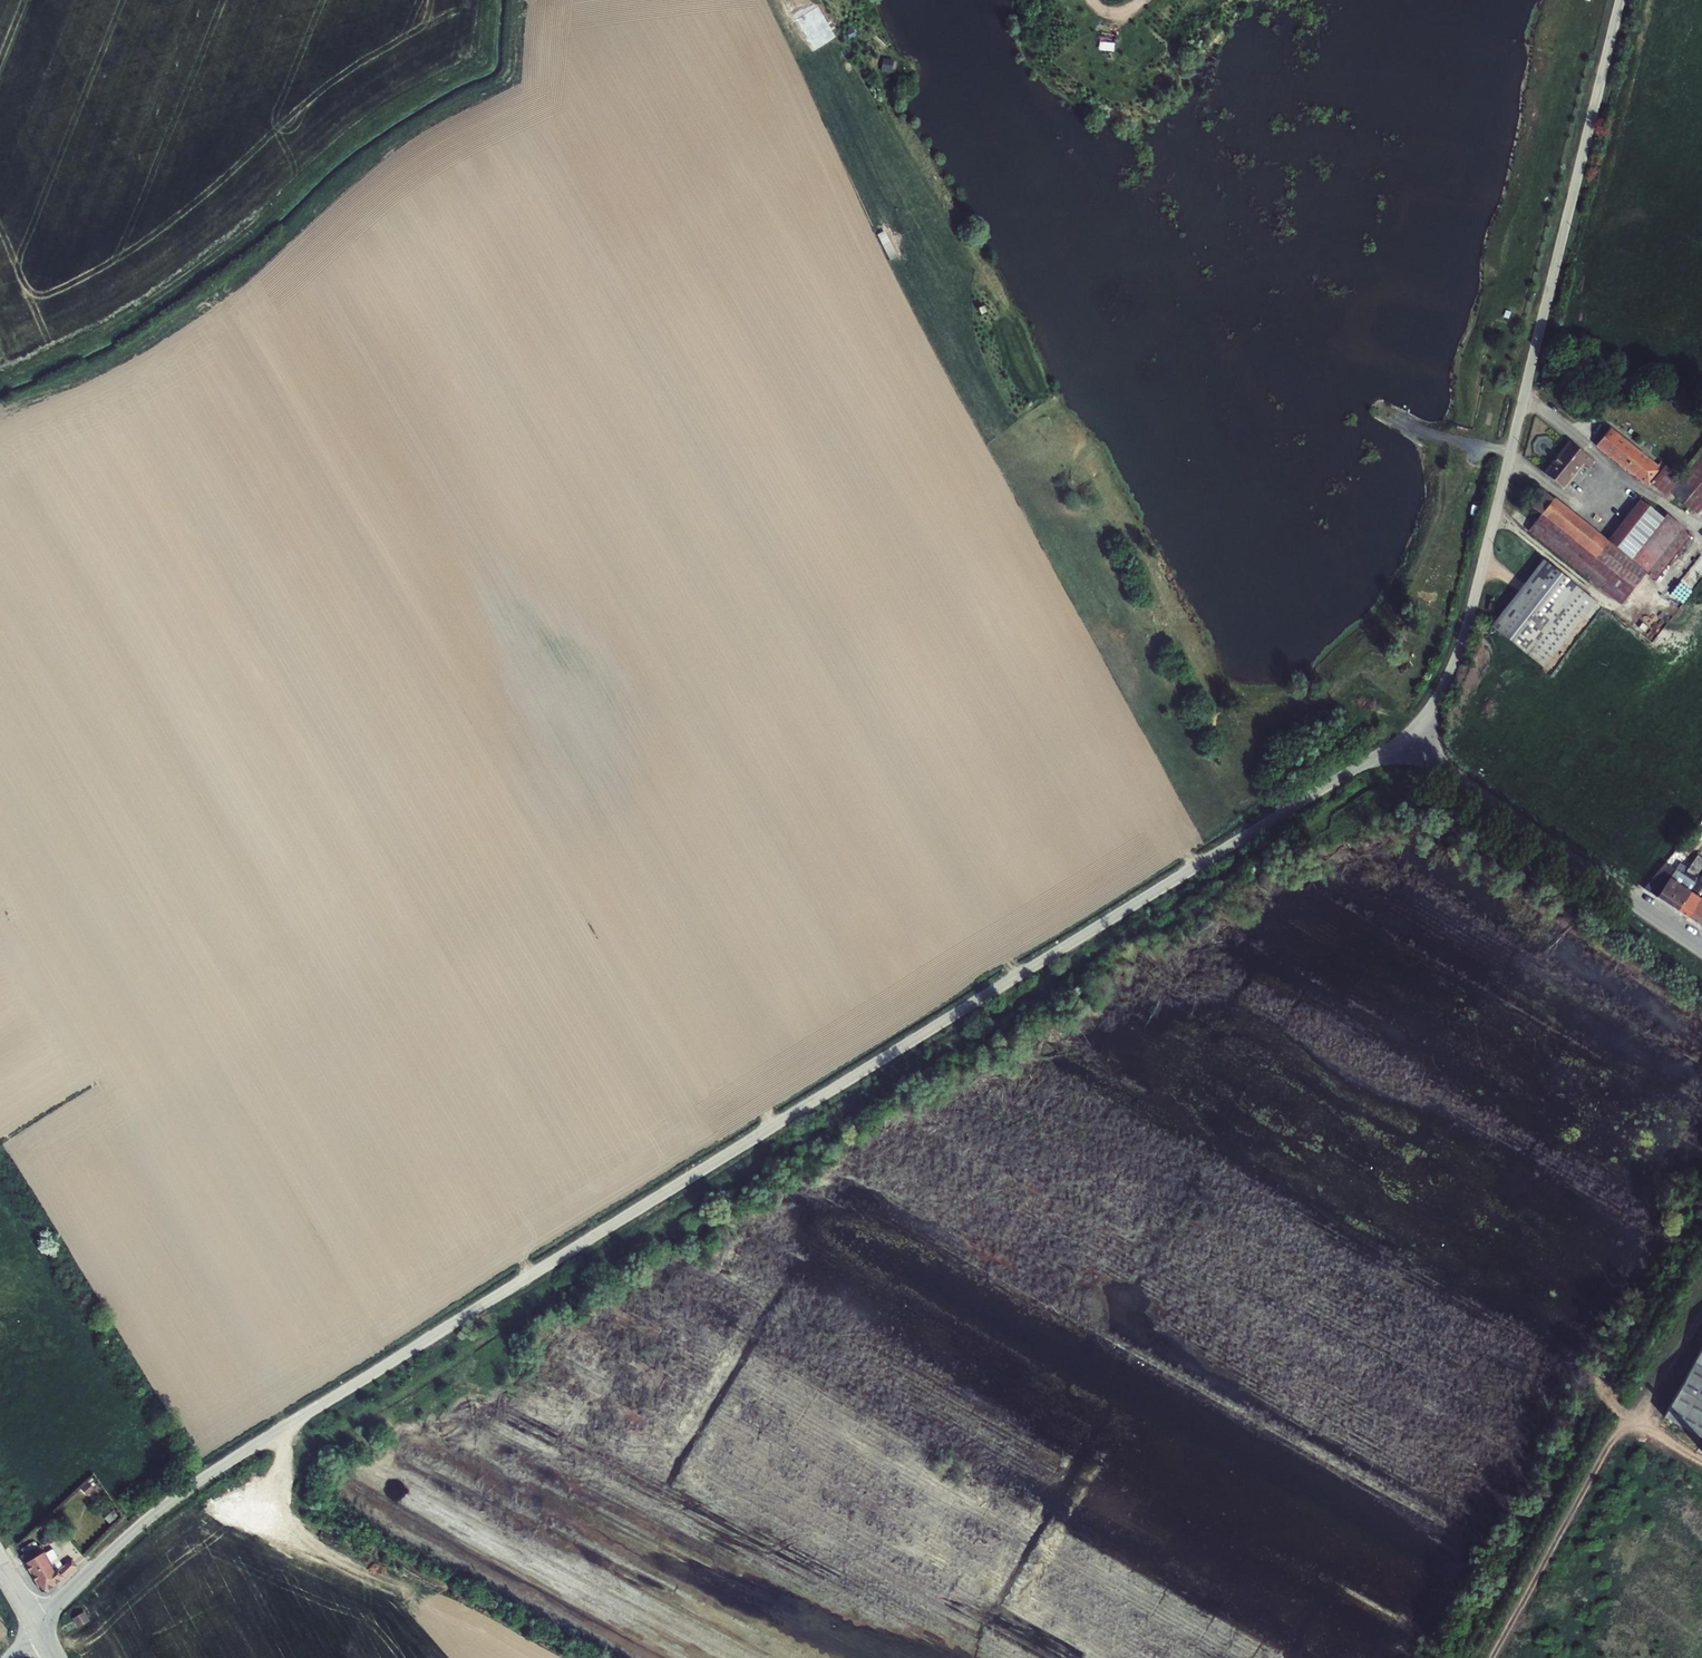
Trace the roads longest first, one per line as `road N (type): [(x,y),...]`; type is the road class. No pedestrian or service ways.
road 1 (unclassified): [(38,1629),(133,1533),(233,1460),(667,1185),(1405,741)]
road 2 (unclassified): [(1405,741),(1450,671),(1468,620),(1621,0)]
road 3 (unclassified): [(1701,950),(1405,741)]

